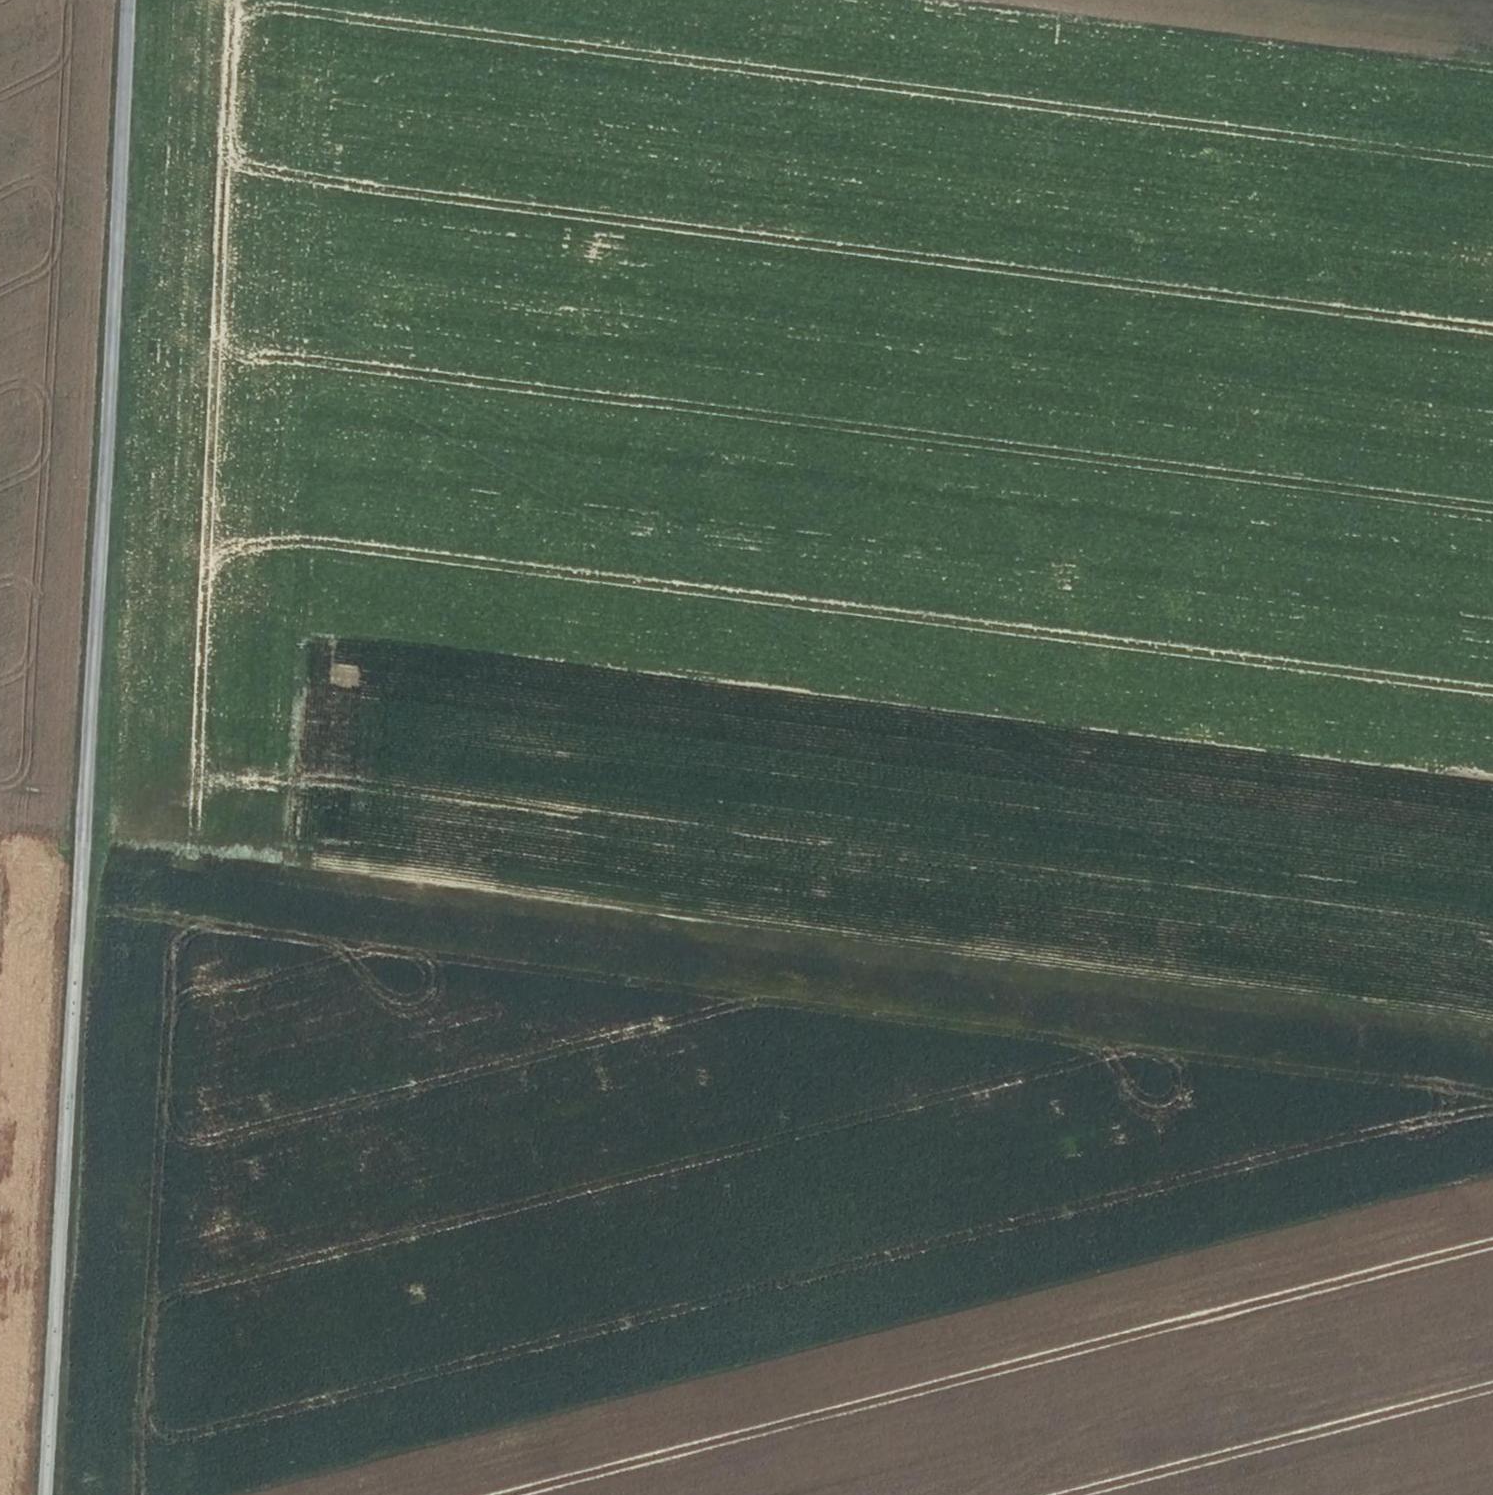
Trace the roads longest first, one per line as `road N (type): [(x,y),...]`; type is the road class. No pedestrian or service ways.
road 1 (unclassified): [(34,1494),(78,839),(114,0)]

